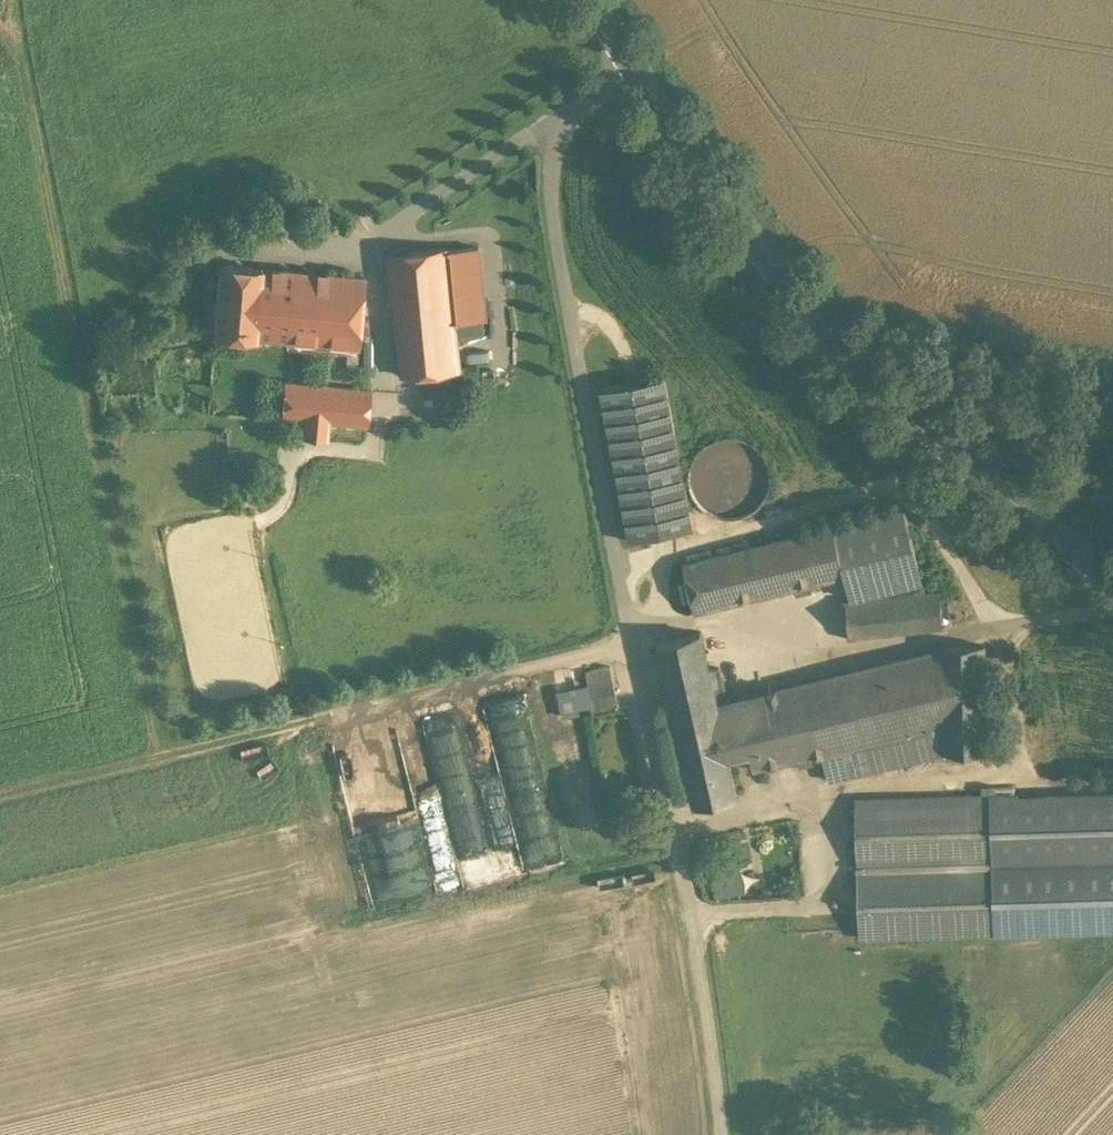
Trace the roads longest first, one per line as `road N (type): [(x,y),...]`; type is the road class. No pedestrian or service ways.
road 1 (unclassified): [(641,65),(583,106),(560,133),(547,183),(569,340),(726,1134)]
road 2 (track): [(166,758),(17,0)]
road 3 (secondary): [(641,65),(794,270),(935,437),(1112,573)]
road 4 (track): [(627,642),(0,798)]
road 5 (track): [(1010,630),(914,498),(885,490),(692,544)]

